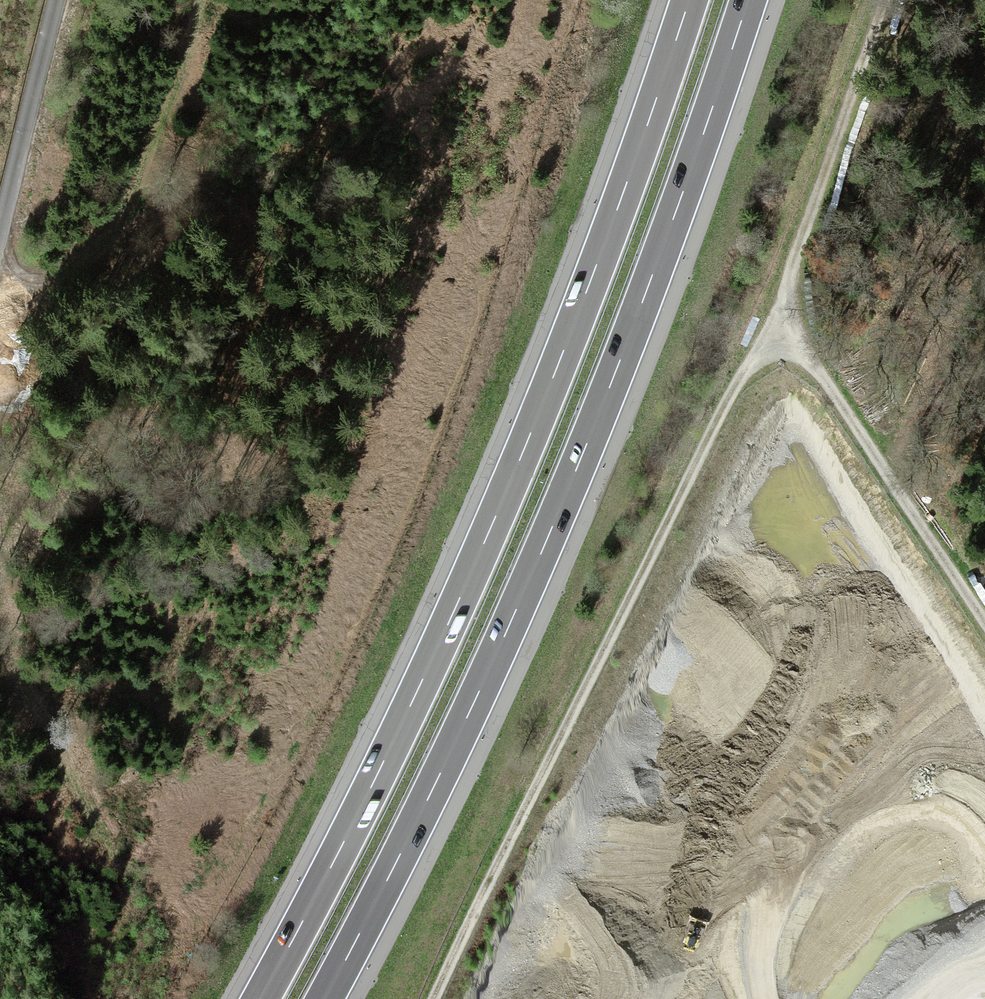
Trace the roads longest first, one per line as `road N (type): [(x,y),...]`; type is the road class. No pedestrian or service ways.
road 1 (track): [(434,998),(725,405),(788,330),(797,250),(884,0)]
road 2 (motorway): [(689,0),(592,277),(492,525),(380,769),(260,998)]
road 3 (motorway): [(325,998),(544,546),(644,296),(748,0)]
road 4 (track): [(203,0),(118,225),(87,261),(60,278),(0,279)]
road 5 (track): [(984,627),(788,330)]
road 6 (track): [(57,0),(0,228)]

